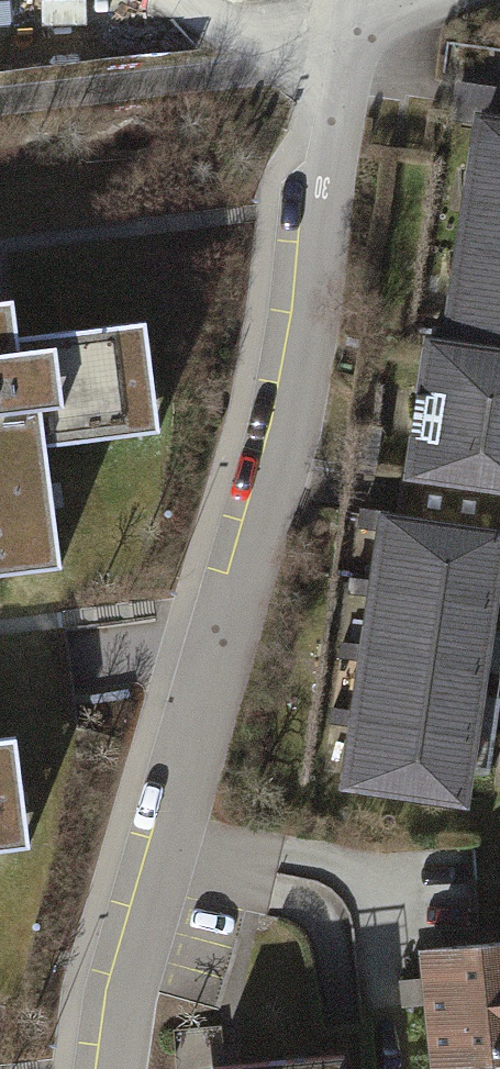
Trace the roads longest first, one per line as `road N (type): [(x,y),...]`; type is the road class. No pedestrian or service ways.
road 1 (residential): [(115,1068),(125,984),(285,414),(360,0)]

